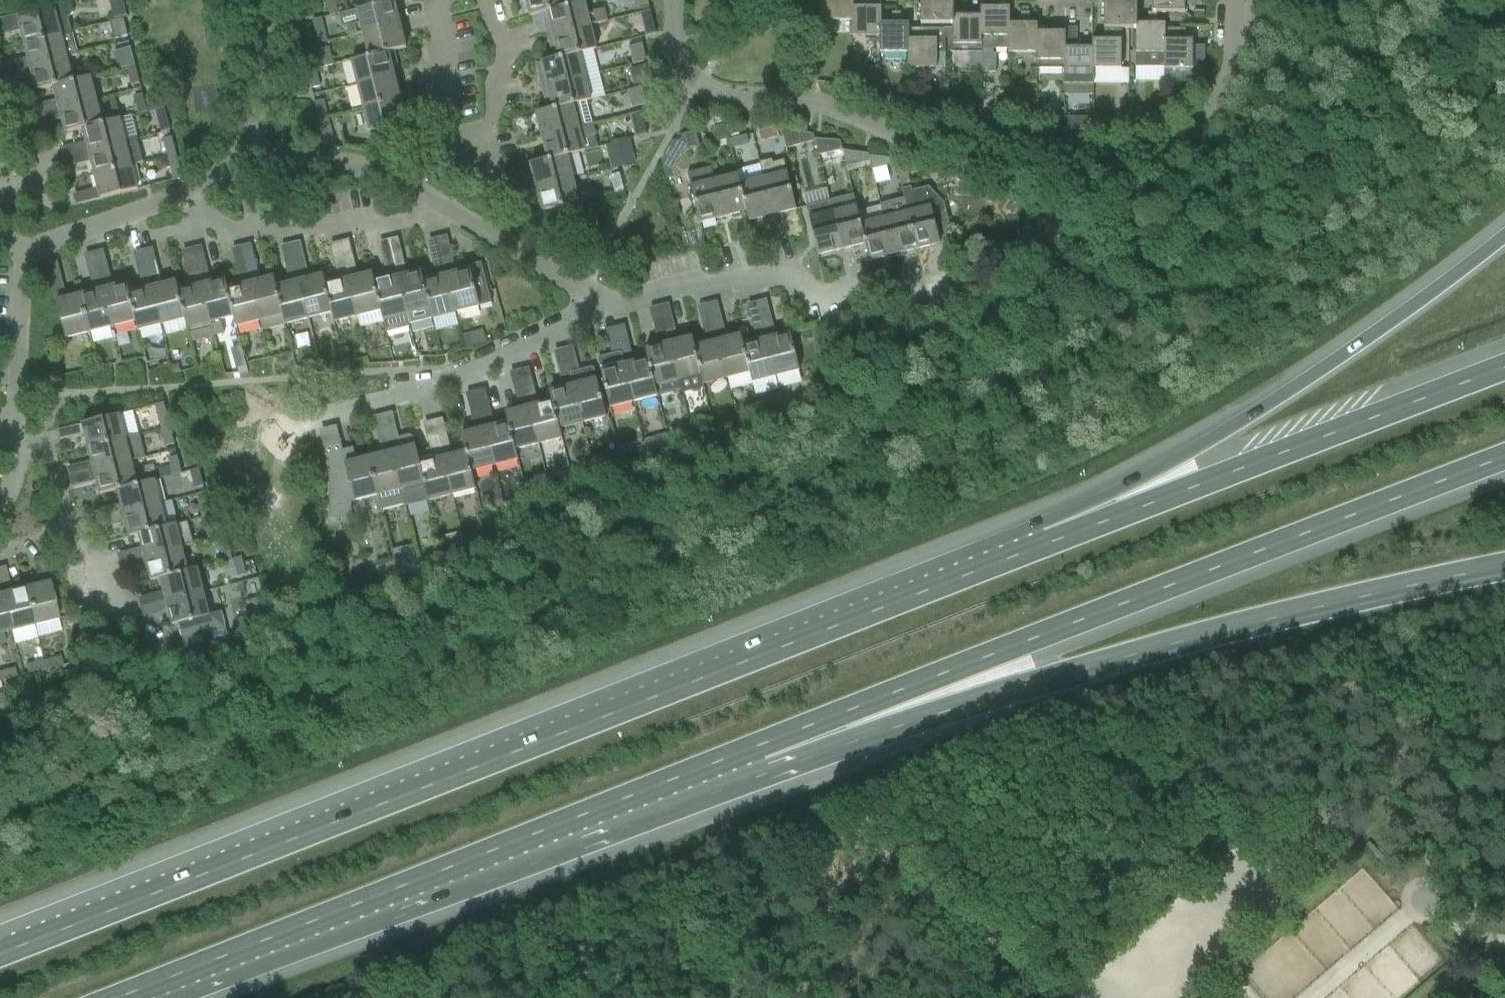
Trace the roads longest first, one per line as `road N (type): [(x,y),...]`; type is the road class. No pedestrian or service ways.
road 1 (motorway): [(1052,541),(0,955)]
road 2 (motorway): [(756,746),(1504,456)]
road 3 (motorway): [(756,746),(1504,567)]
road 4 (residential): [(665,0),(663,40),(698,83),(745,99),(811,101),(905,139),(1030,139),(1094,155),(1152,151),(1197,125),(1231,69),(1236,0)]
road 5 (motorway): [(118,997),(756,746)]
road 6 (motorway): [(1504,235),(1316,374),(1052,541)]
road 7 (motorway): [(1504,370),(1052,541)]
road 8 (residential): [(940,281),(844,299),(770,273),(596,321)]
road 9 (residential): [(596,321),(470,375),(332,416)]
road 10 (residential): [(447,206),(373,224),(225,227),(191,199)]
road 11 (residential): [(442,132),(479,149),(508,40),(469,0)]
road 12 (residential): [(20,247),(13,449)]
road 13 (residential): [(447,206),(582,291),(596,321)]
road 14 (residential): [(191,199),(20,247)]
road 15 (residential): [(250,144),(405,179)]
road 16 (residential): [(263,0),(250,144)]
road 17 (residential): [(0,193),(41,185),(25,116),(0,97)]
road 18 (residential): [(442,132),(438,0)]

